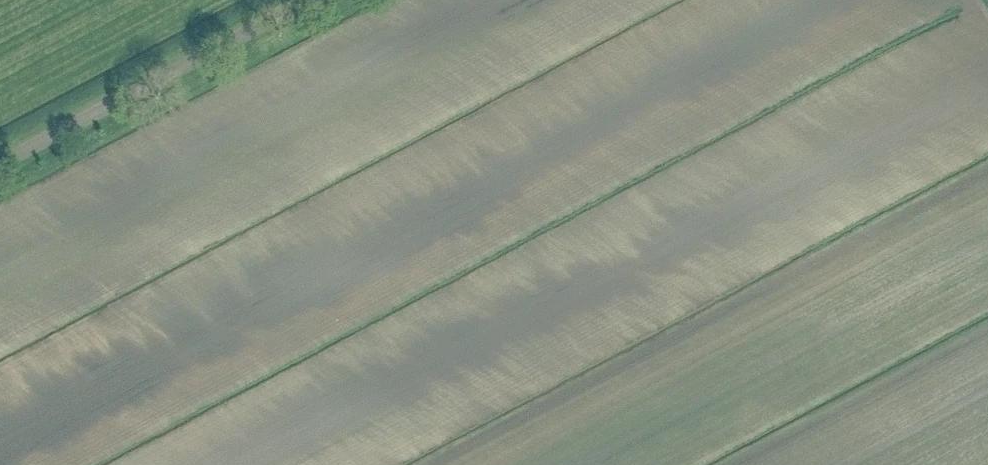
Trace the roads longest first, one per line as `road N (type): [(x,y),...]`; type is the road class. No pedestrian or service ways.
road 1 (unclassified): [(0,153),(286,0)]

